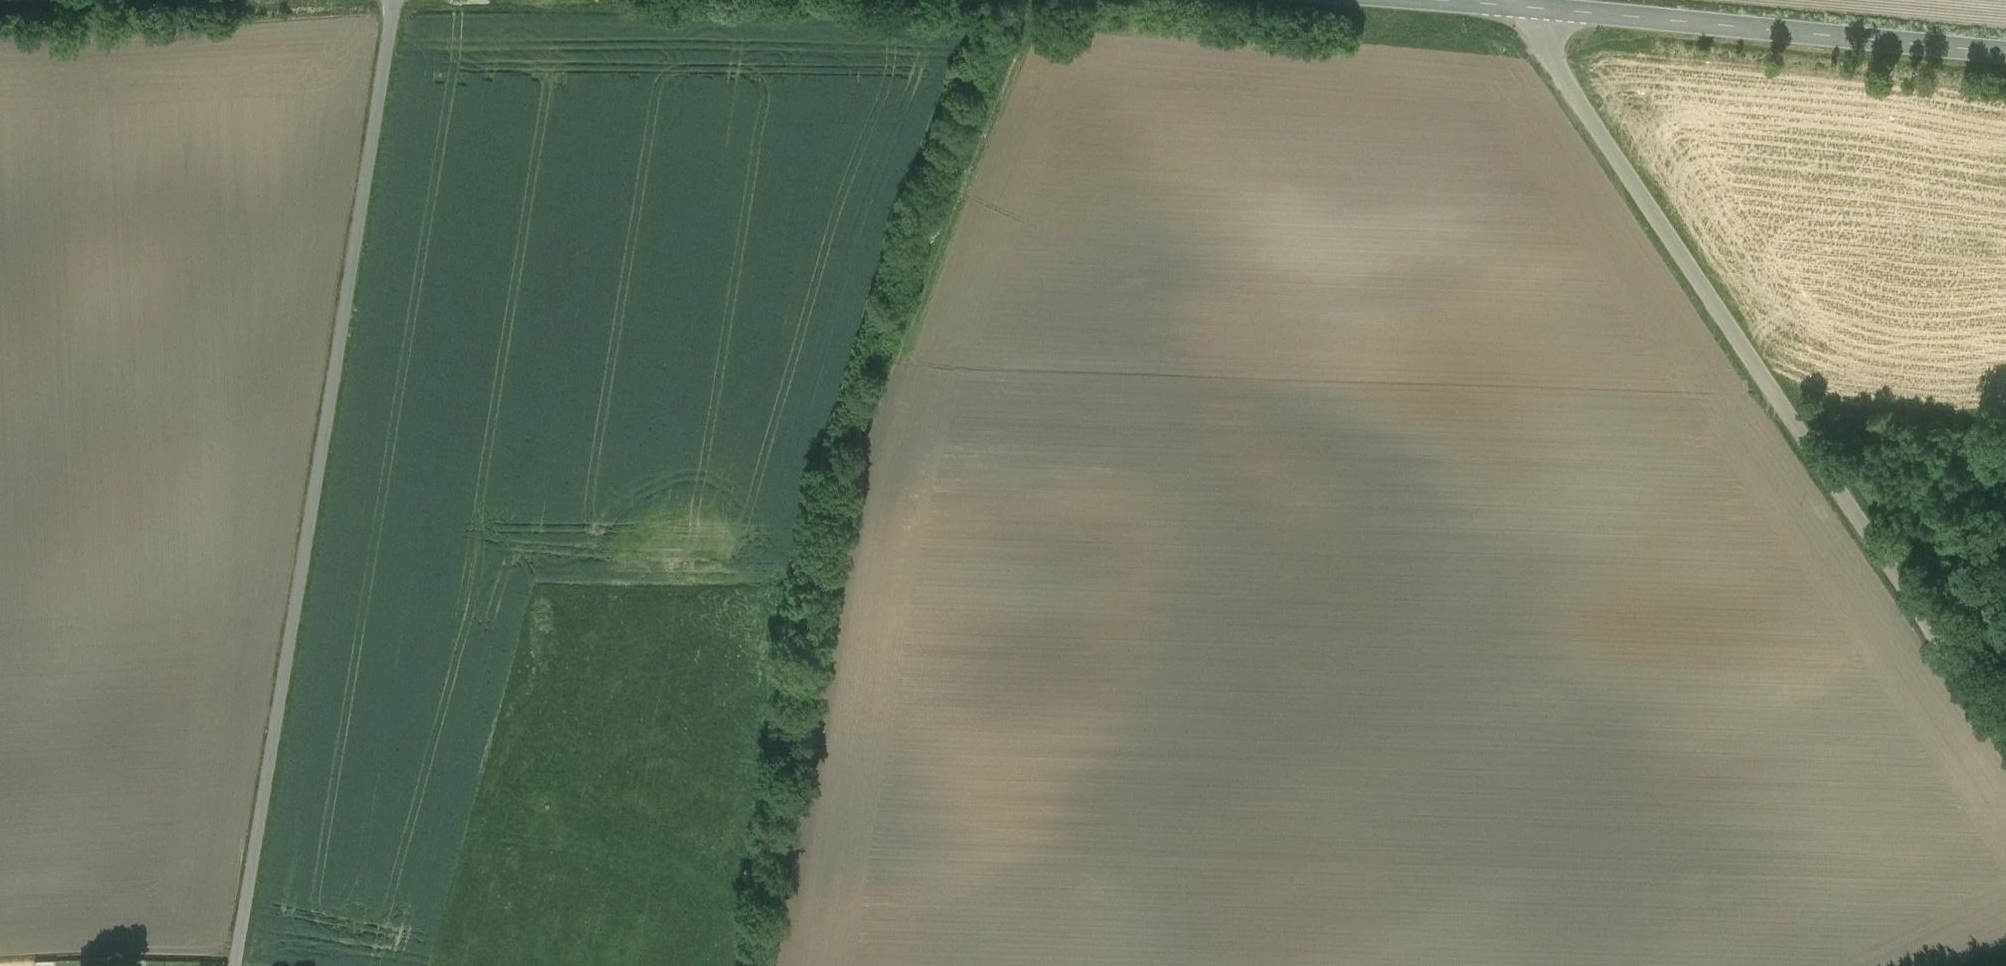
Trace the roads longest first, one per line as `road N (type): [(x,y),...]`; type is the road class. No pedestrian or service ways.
road 1 (unclassified): [(396,0),(237,965)]
road 2 (unclassified): [(2005,732),(1582,103),(1528,6)]
road 3 (tertiary): [(1528,6),(2005,52)]

